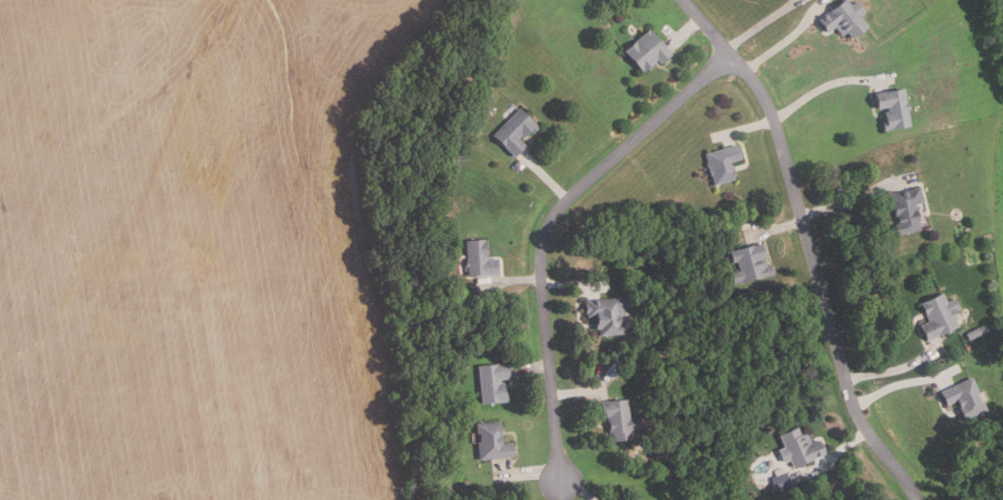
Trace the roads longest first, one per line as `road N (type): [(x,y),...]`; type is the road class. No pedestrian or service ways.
road 1 (residential): [(919,499),(854,405),(763,91),(684,0)]
road 2 (residential): [(731,54),(545,230),(561,479)]

